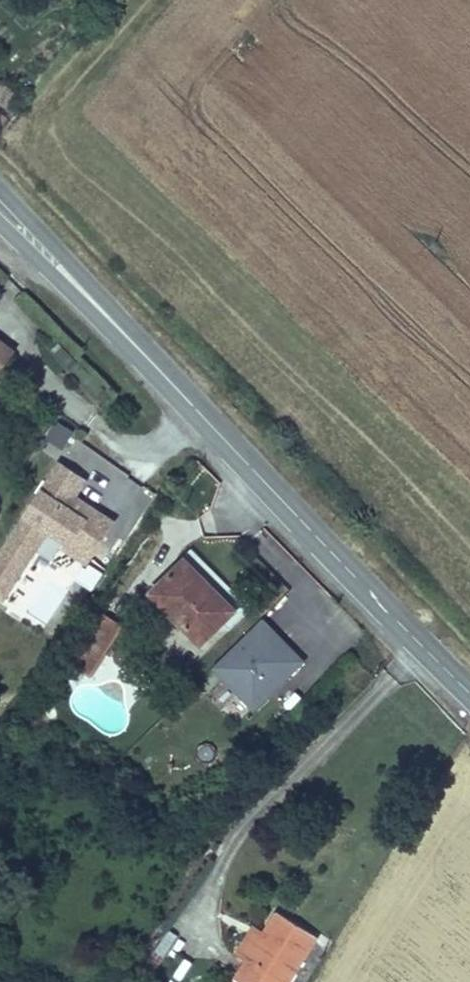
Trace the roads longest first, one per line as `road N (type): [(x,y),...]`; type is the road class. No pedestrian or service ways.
road 1 (tertiary): [(0,207),(469,694)]

